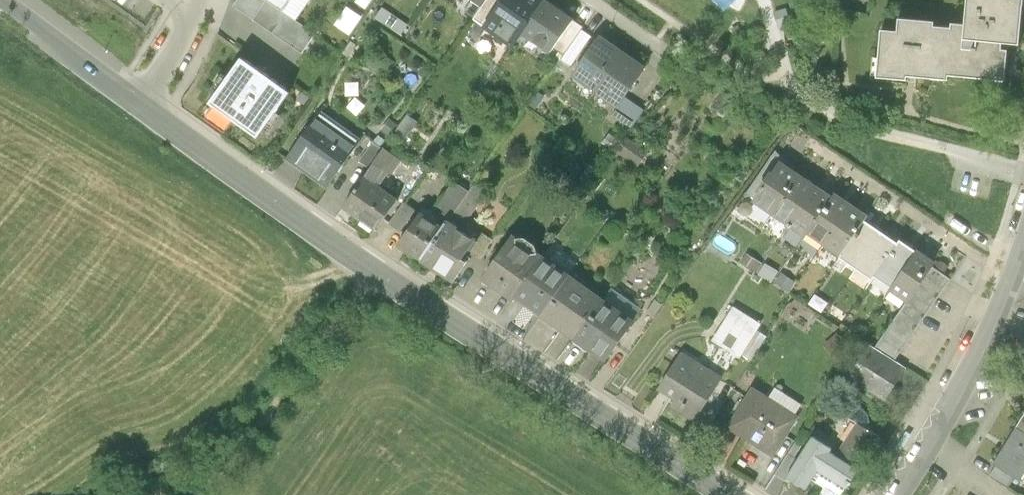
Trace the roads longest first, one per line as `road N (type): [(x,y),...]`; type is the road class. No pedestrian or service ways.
road 1 (tertiary): [(138,104),(375,270),(730,494)]
road 2 (track): [(375,270),(221,475),(156,494)]
road 3 (unclassified): [(895,494),(970,374),(1023,245)]
road 4 (tertiary): [(0,3),(138,104)]

